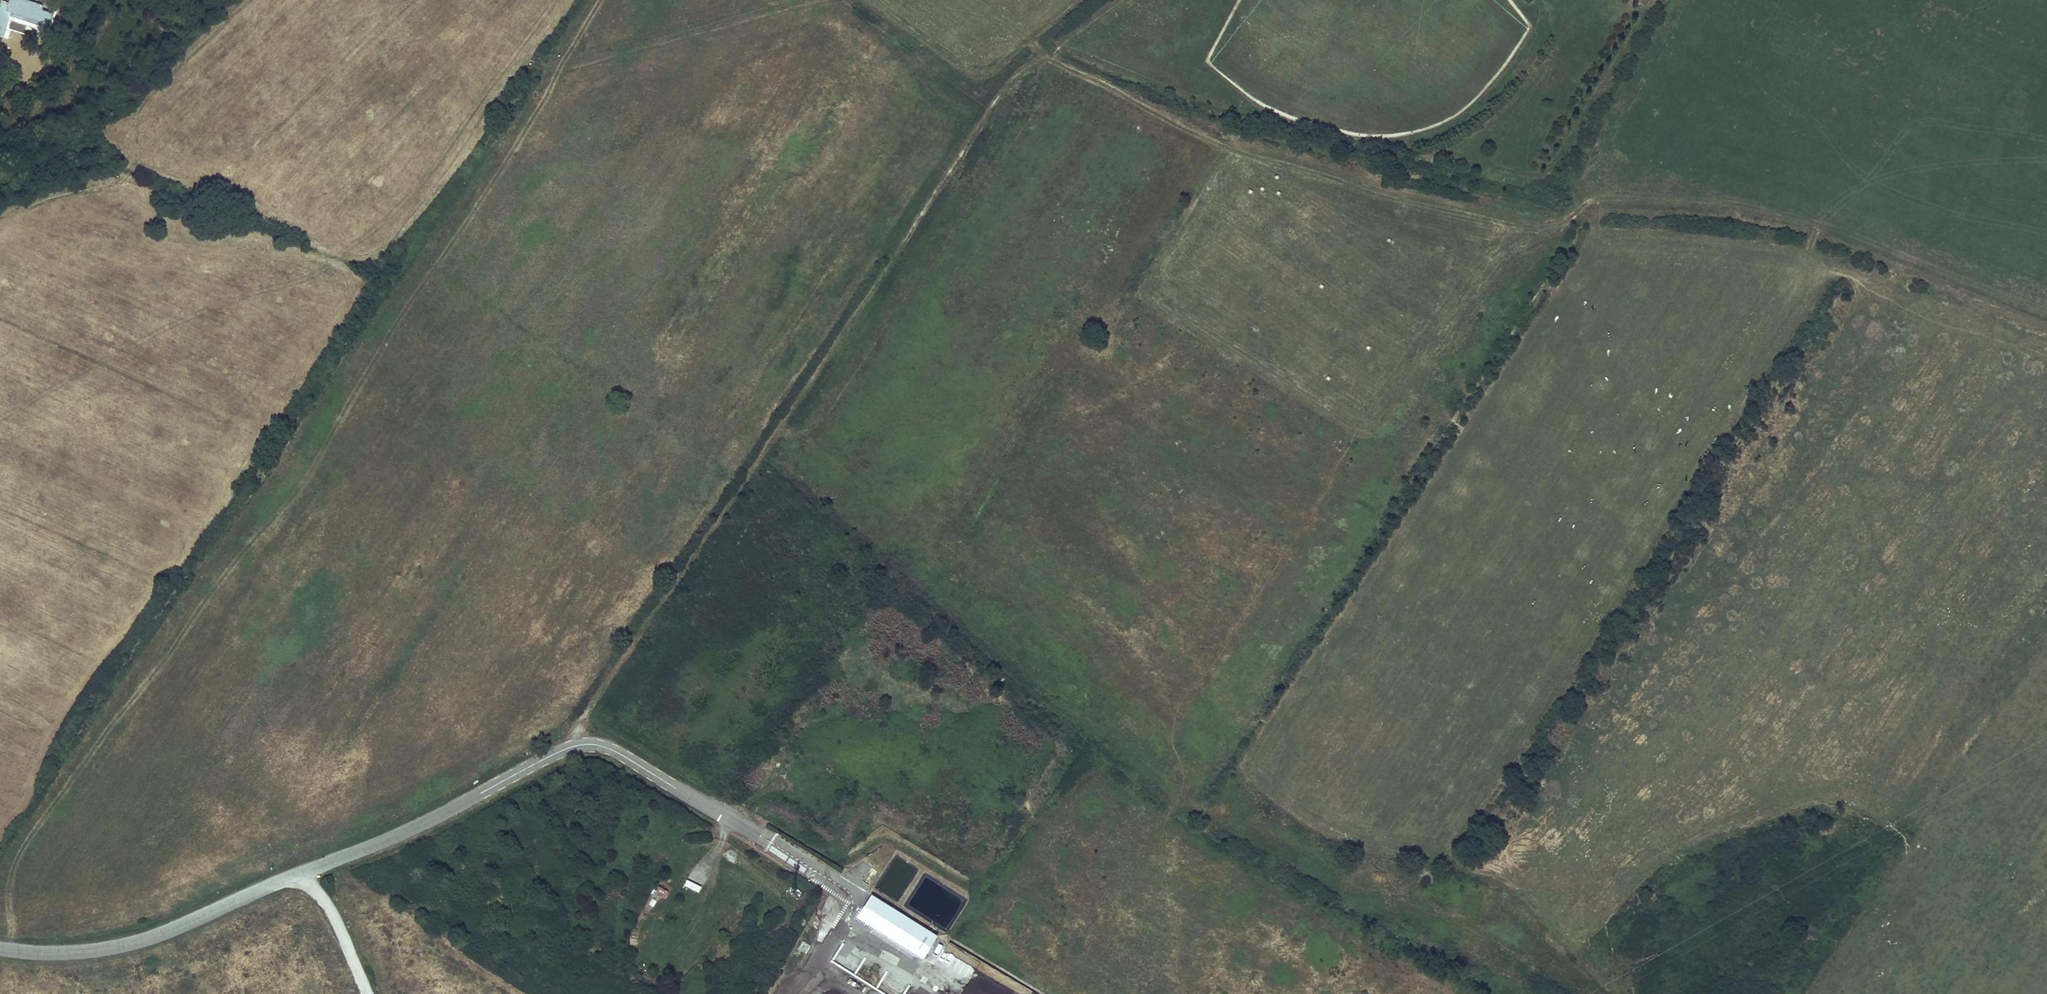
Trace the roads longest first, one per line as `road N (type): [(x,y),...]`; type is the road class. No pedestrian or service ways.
road 1 (track): [(575,747),(583,716),(1009,81),(1040,60),(1216,143),(1512,214),(1558,221),(1584,209),(1696,214),(1806,233),(2046,323)]
road 2 (unclassified): [(0,948),(86,950),(167,931),(591,744),(761,838)]

